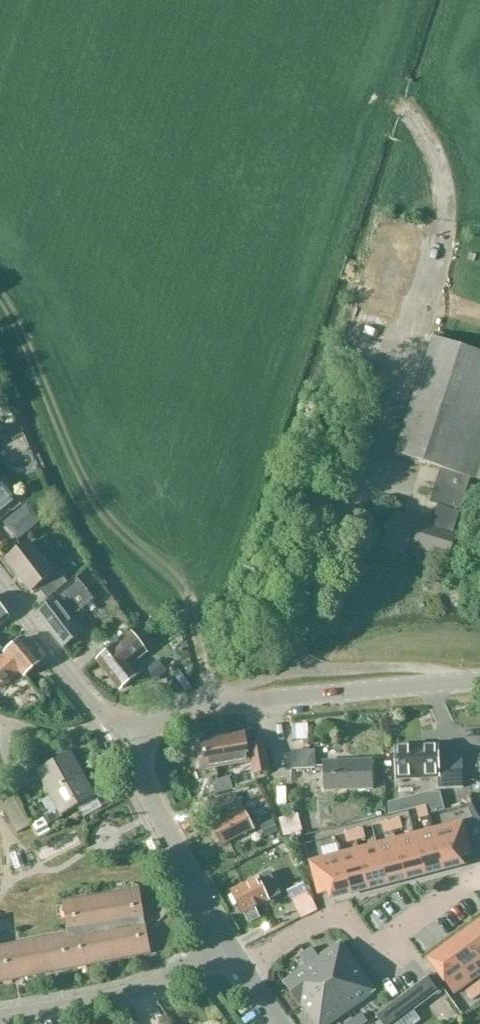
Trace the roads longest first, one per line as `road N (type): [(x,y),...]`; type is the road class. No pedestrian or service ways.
road 1 (tertiary): [(116,739),(192,709),(479,681)]
road 2 (residential): [(468,885),(373,955),(345,913),(244,970)]
road 3 (residential): [(228,946),(137,992),(0,1017)]
road 4 (tertiary): [(228,946),(116,739)]
road 5 (tertiary): [(116,739),(0,589)]

